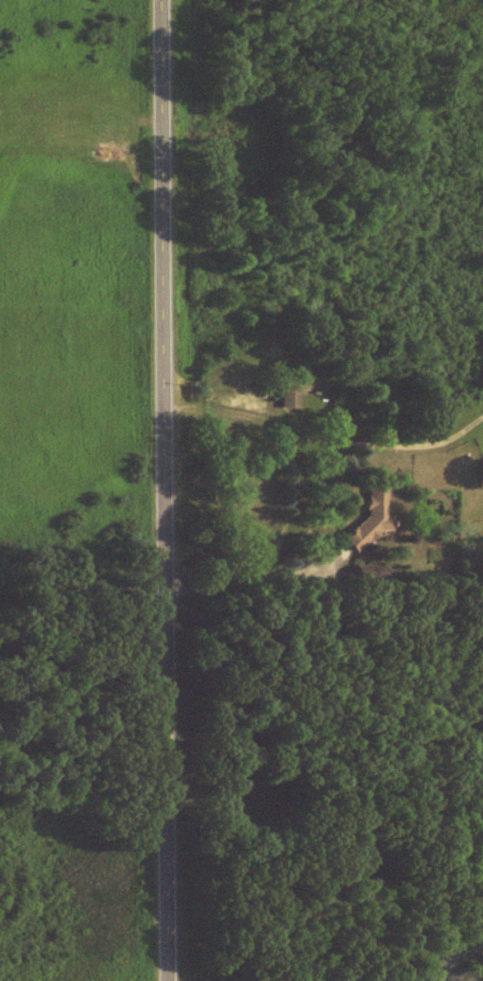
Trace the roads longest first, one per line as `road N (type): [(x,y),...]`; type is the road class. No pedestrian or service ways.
road 1 (secondary): [(171,980),(166,0)]

